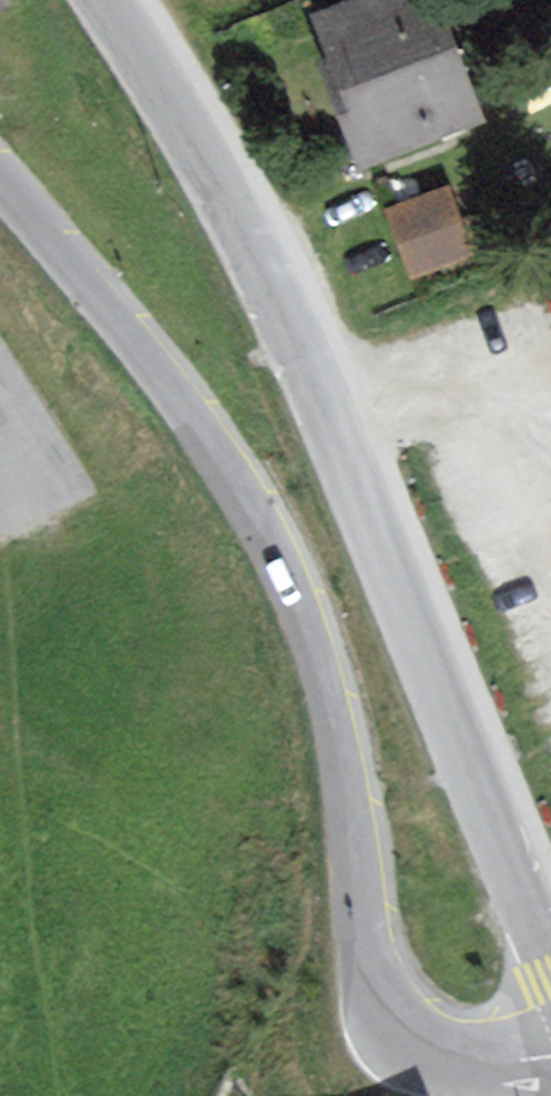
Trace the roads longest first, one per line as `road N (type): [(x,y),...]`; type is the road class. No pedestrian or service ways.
road 1 (unclassified): [(550,1061),(472,1059),(429,1048),(401,1032),(383,1004),(333,708),(286,570),(196,419),(0,184)]
road 2 (tertiary): [(112,0),(207,152),(292,324),(550,982)]

